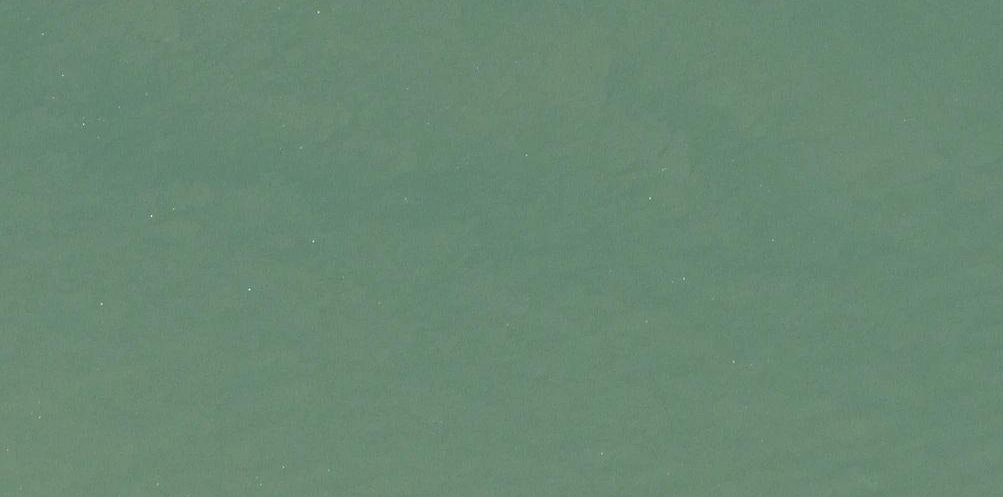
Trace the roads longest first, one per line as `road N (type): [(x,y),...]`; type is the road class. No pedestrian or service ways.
road 1 (trunk): [(696,0),(682,496)]
road 2 (trunk): [(751,496),(764,0)]

